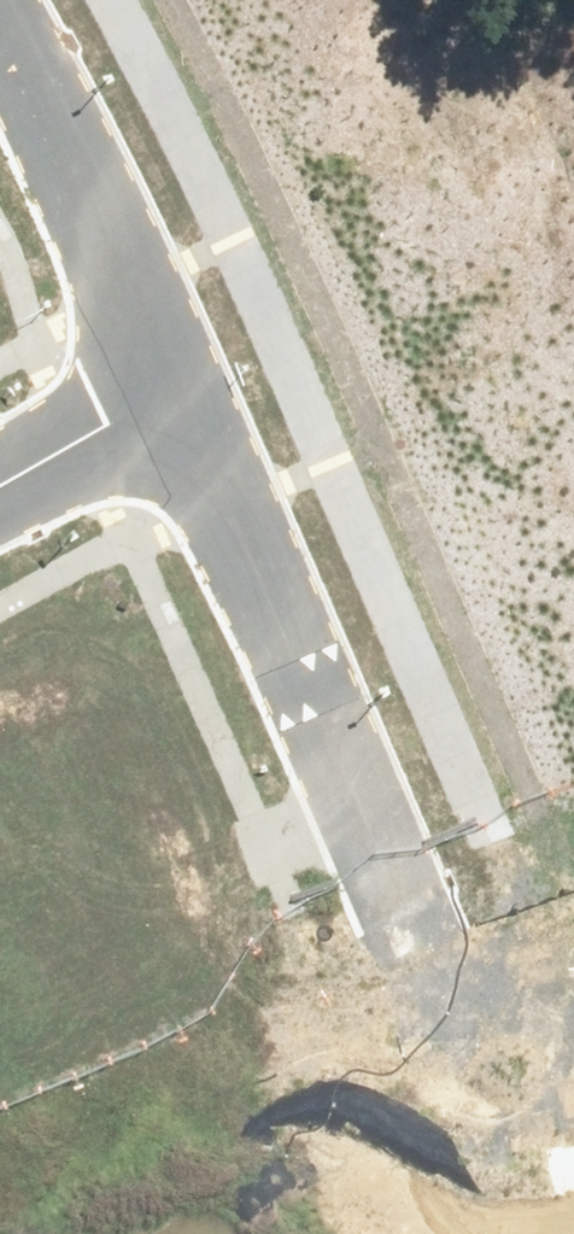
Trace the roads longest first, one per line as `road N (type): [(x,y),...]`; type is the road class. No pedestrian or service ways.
road 1 (residential): [(181,380),(427,951)]
road 2 (residential): [(0,27),(181,380)]
road 3 (unknown): [(427,951),(573,1209)]
road 4 (residential): [(181,380),(0,484)]

